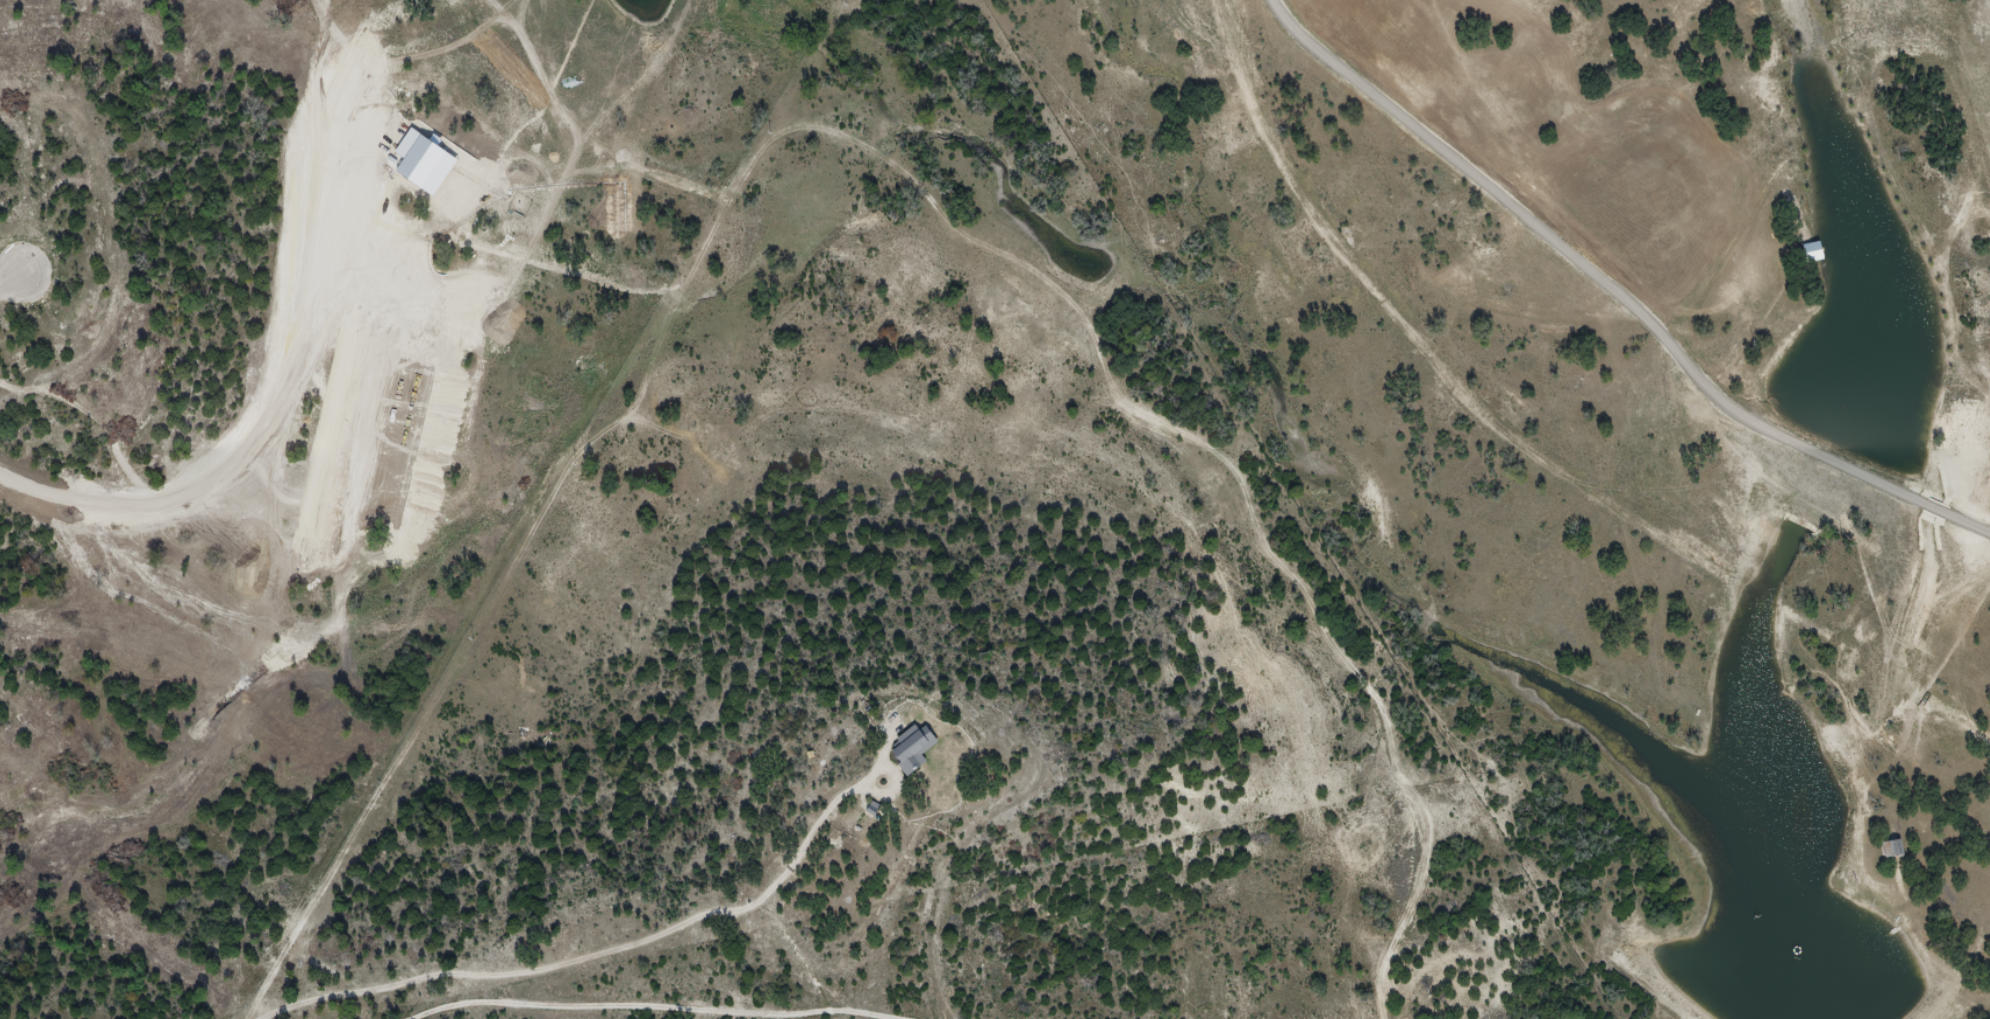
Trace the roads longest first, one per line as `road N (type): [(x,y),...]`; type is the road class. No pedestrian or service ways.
road 1 (track): [(1386,1018),(1401,917),(1391,778),(1219,506),(1066,338),(938,269),(815,170),(736,185),(687,229),(662,224),(559,126),(500,41),(441,0)]
road 2 (track): [(1989,760),(1603,526),(1435,372),(1288,165),(1233,51),(1224,0)]

